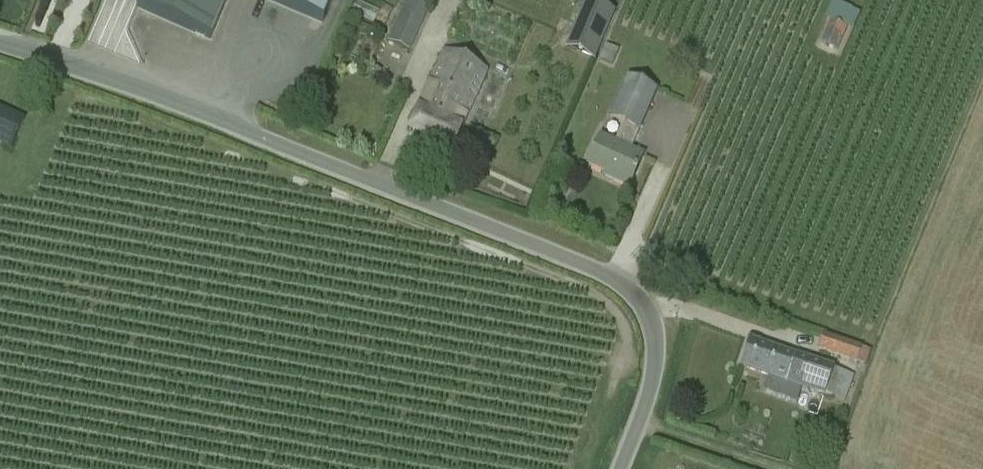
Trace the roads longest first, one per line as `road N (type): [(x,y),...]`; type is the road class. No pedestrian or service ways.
road 1 (unclassified): [(620,468),(651,386),(657,342),(651,313),(633,290),(268,139),(0,44)]

